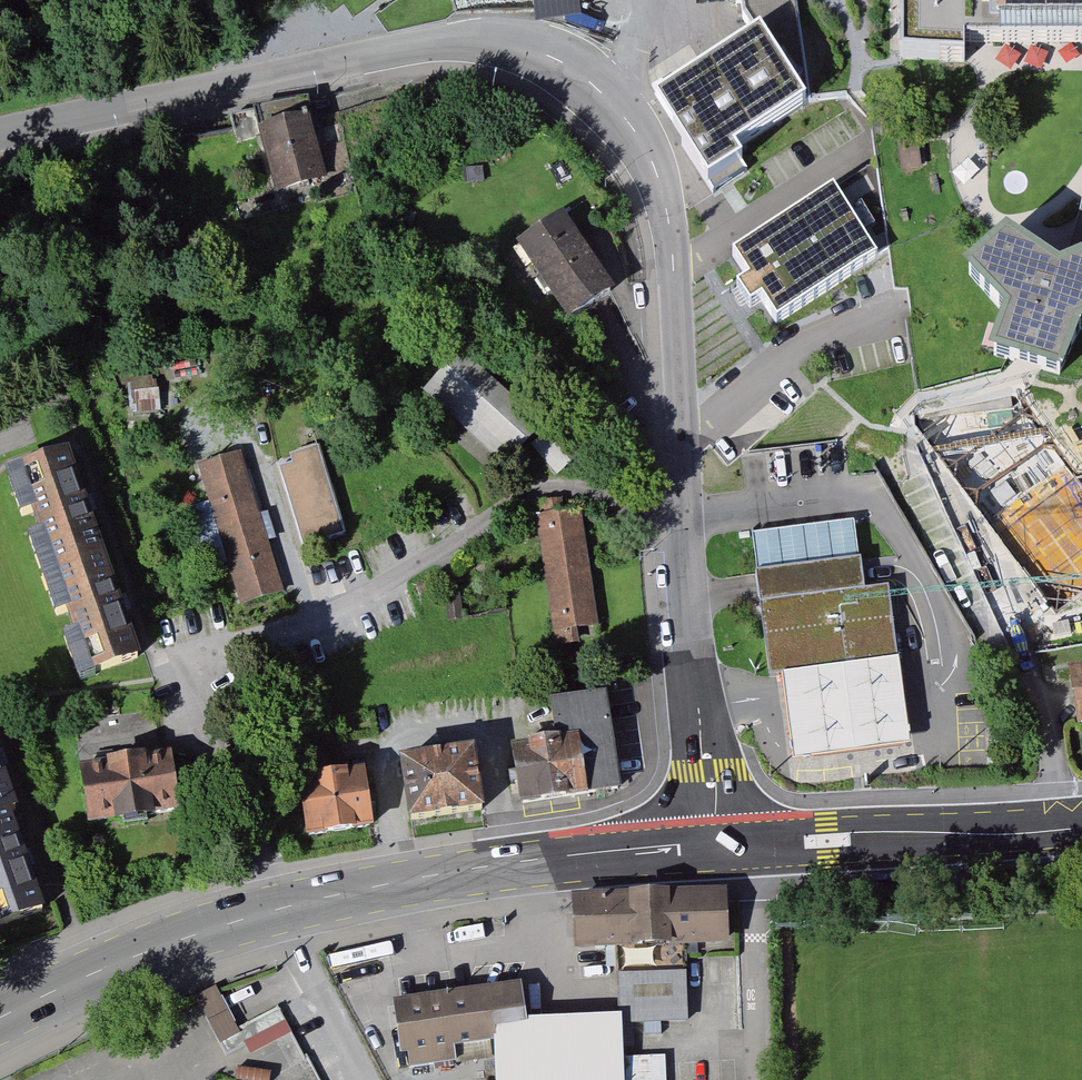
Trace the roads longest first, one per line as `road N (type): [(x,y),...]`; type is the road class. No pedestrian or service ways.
road 1 (residential): [(728,843),(715,817),(698,707),(674,273),(653,162),(612,103),(578,71),(533,47),(492,38),(435,44)]
road 2 (primary): [(728,843),(510,863),(276,910),(91,974),(0,1018)]
road 3 (unclassified): [(435,44),(0,135)]
road 4 (primary): [(1081,828),(728,843)]
road 5 (residential): [(758,1079),(752,888),(728,843)]

